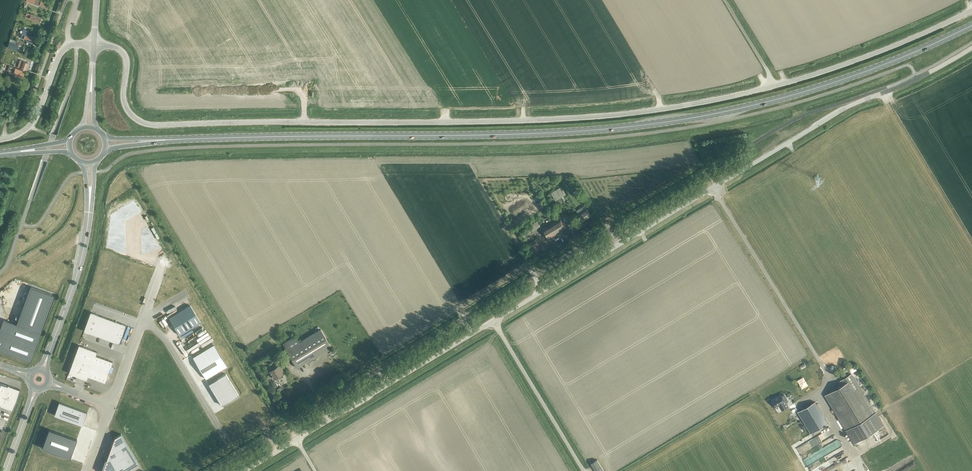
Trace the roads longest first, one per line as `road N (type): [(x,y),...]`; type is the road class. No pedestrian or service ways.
road 1 (unclassified): [(94,45),(124,54),(125,104),(149,125),(543,119),(668,109),(774,86),(971,10)]
road 2 (primary): [(199,139),(513,134),(670,122),(833,83),(971,25)]
road 3 (unclassified): [(493,321),(833,114),(971,48)]
road 4 (unclassified): [(246,470),(493,321)]
road 5 (unclassified): [(584,470),(493,321)]
road 6 (secondary): [(42,370),(78,270),(89,213)]
road 7 (unclassified): [(111,406),(170,260)]

